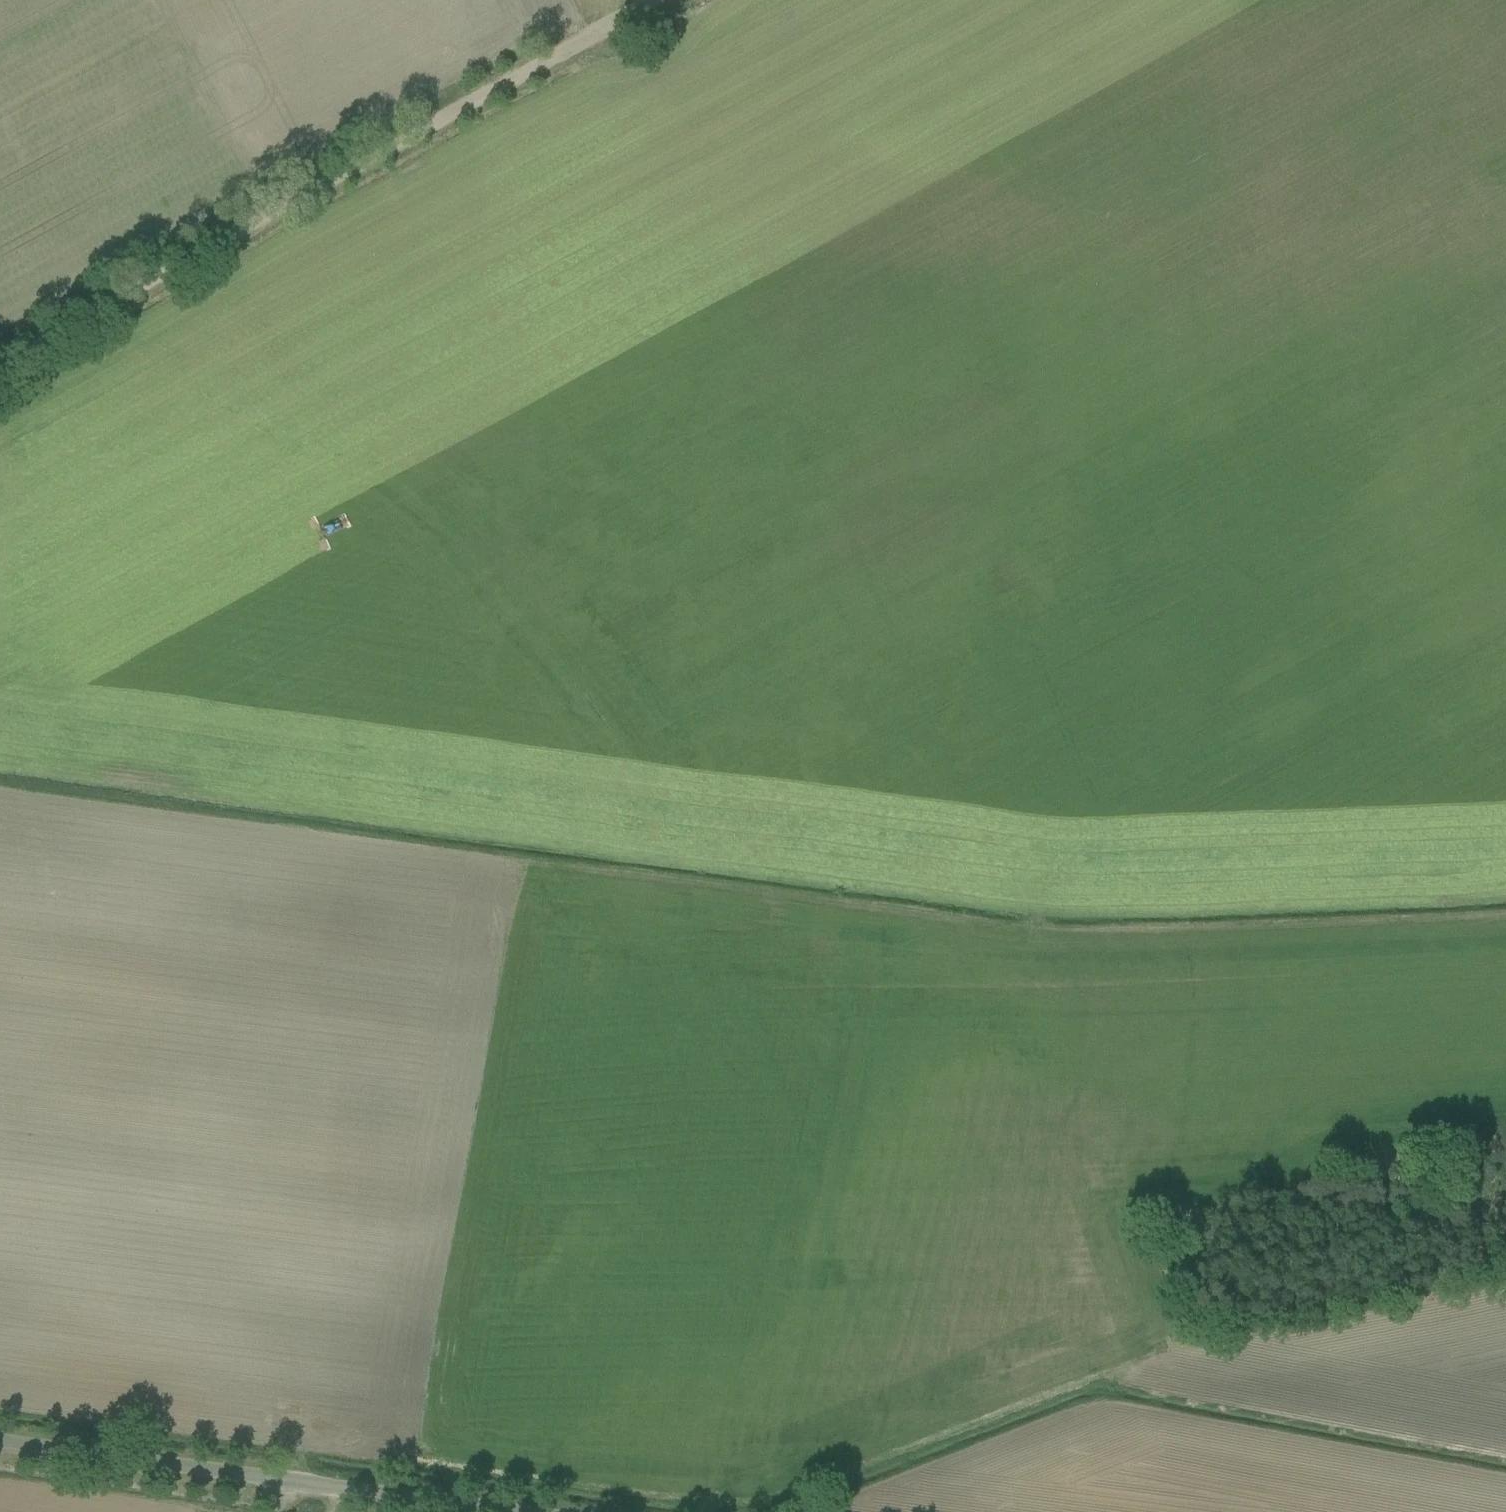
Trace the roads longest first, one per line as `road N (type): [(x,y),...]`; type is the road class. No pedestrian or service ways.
road 1 (track): [(0,364),(643,0)]
road 2 (unclassified): [(525,1511),(0,1440)]

